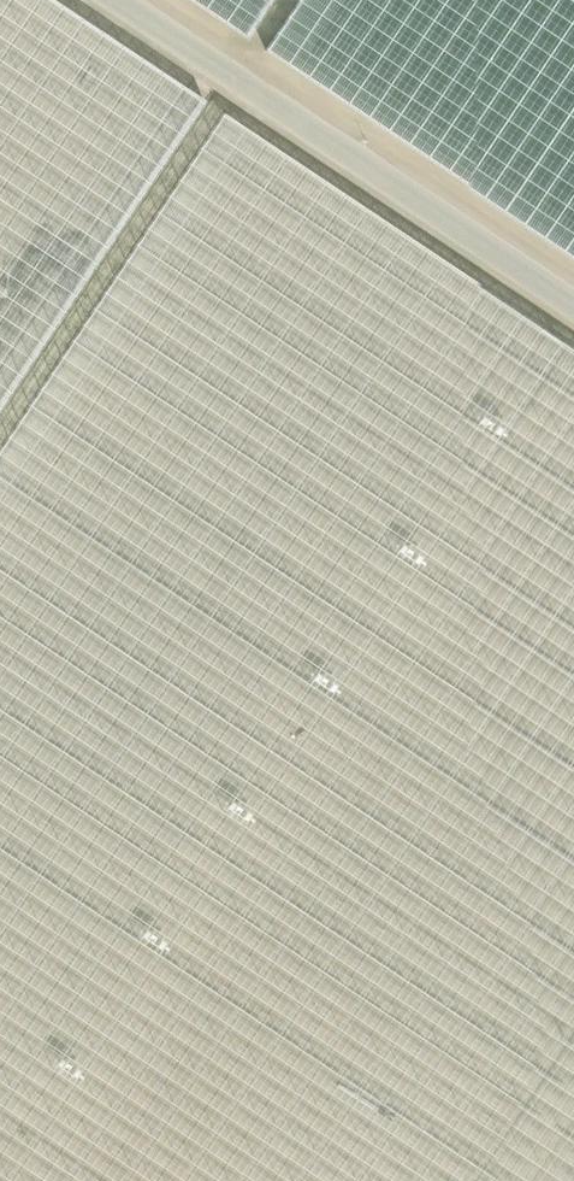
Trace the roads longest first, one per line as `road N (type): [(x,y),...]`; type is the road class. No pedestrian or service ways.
road 1 (unclassified): [(573,307),(115,0)]

